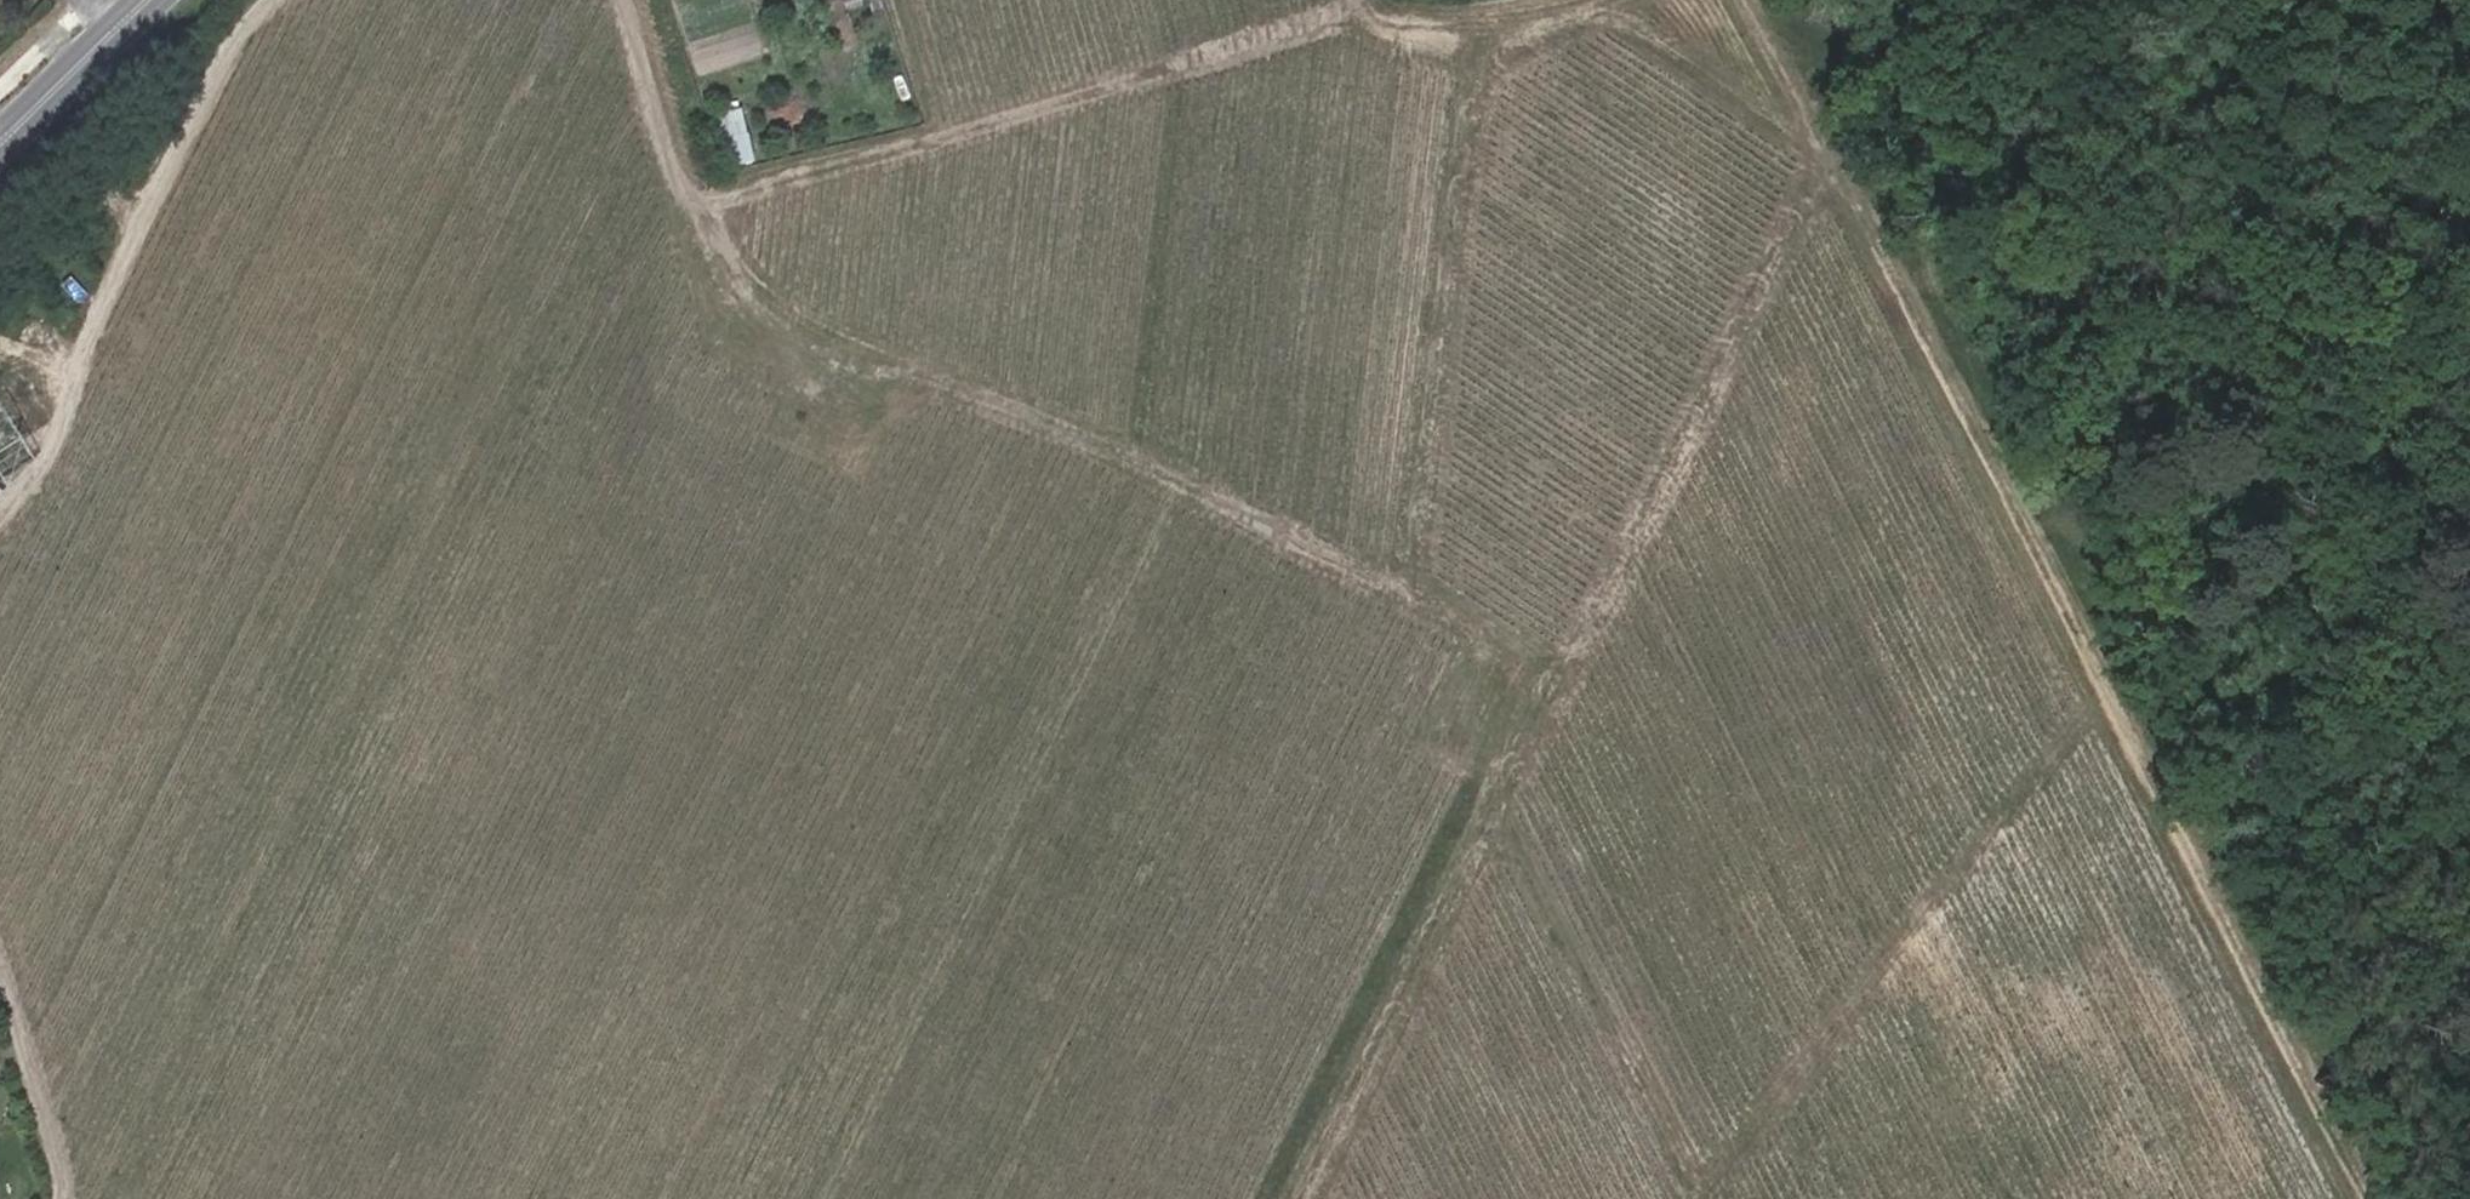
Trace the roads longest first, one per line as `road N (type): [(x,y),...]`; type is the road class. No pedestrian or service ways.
road 1 (tertiary): [(0,165),(178,0)]

